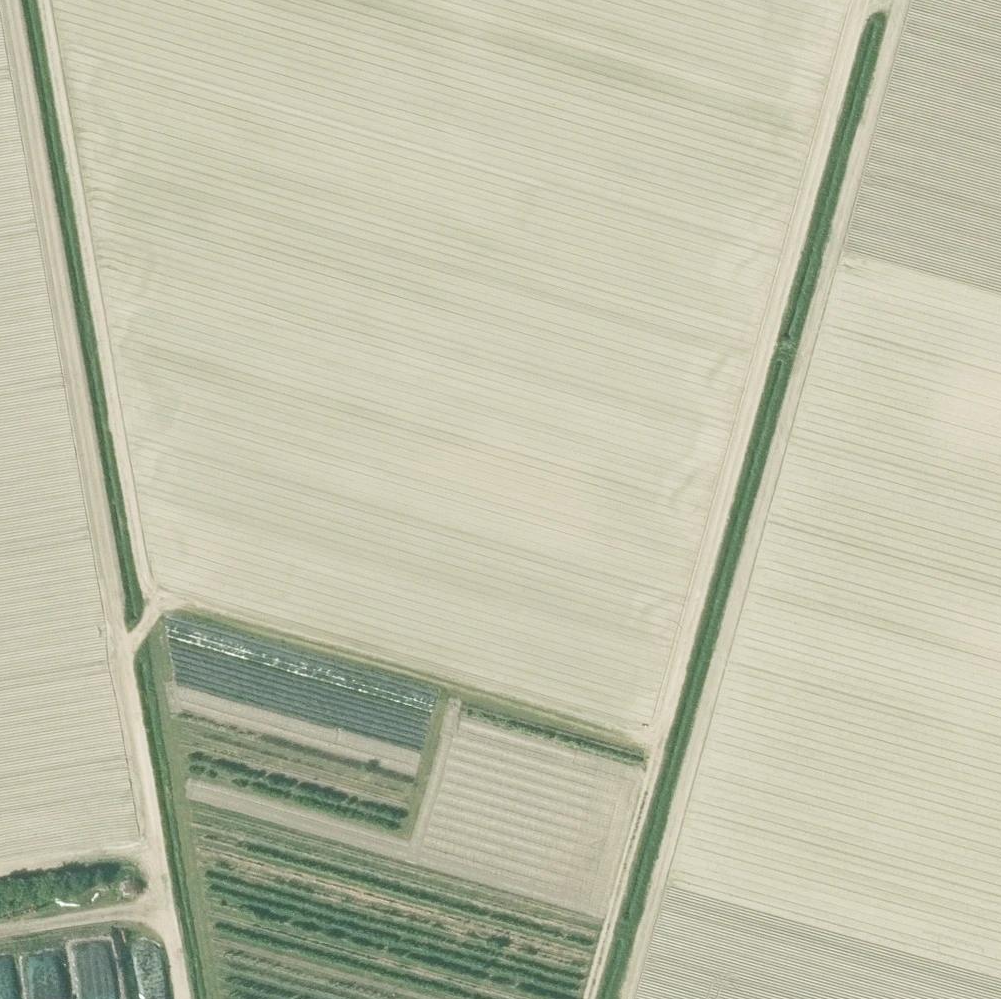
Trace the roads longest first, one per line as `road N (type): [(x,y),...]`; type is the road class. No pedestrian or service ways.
road 1 (track): [(587,998),(862,0)]
road 2 (track): [(148,803),(9,0)]

